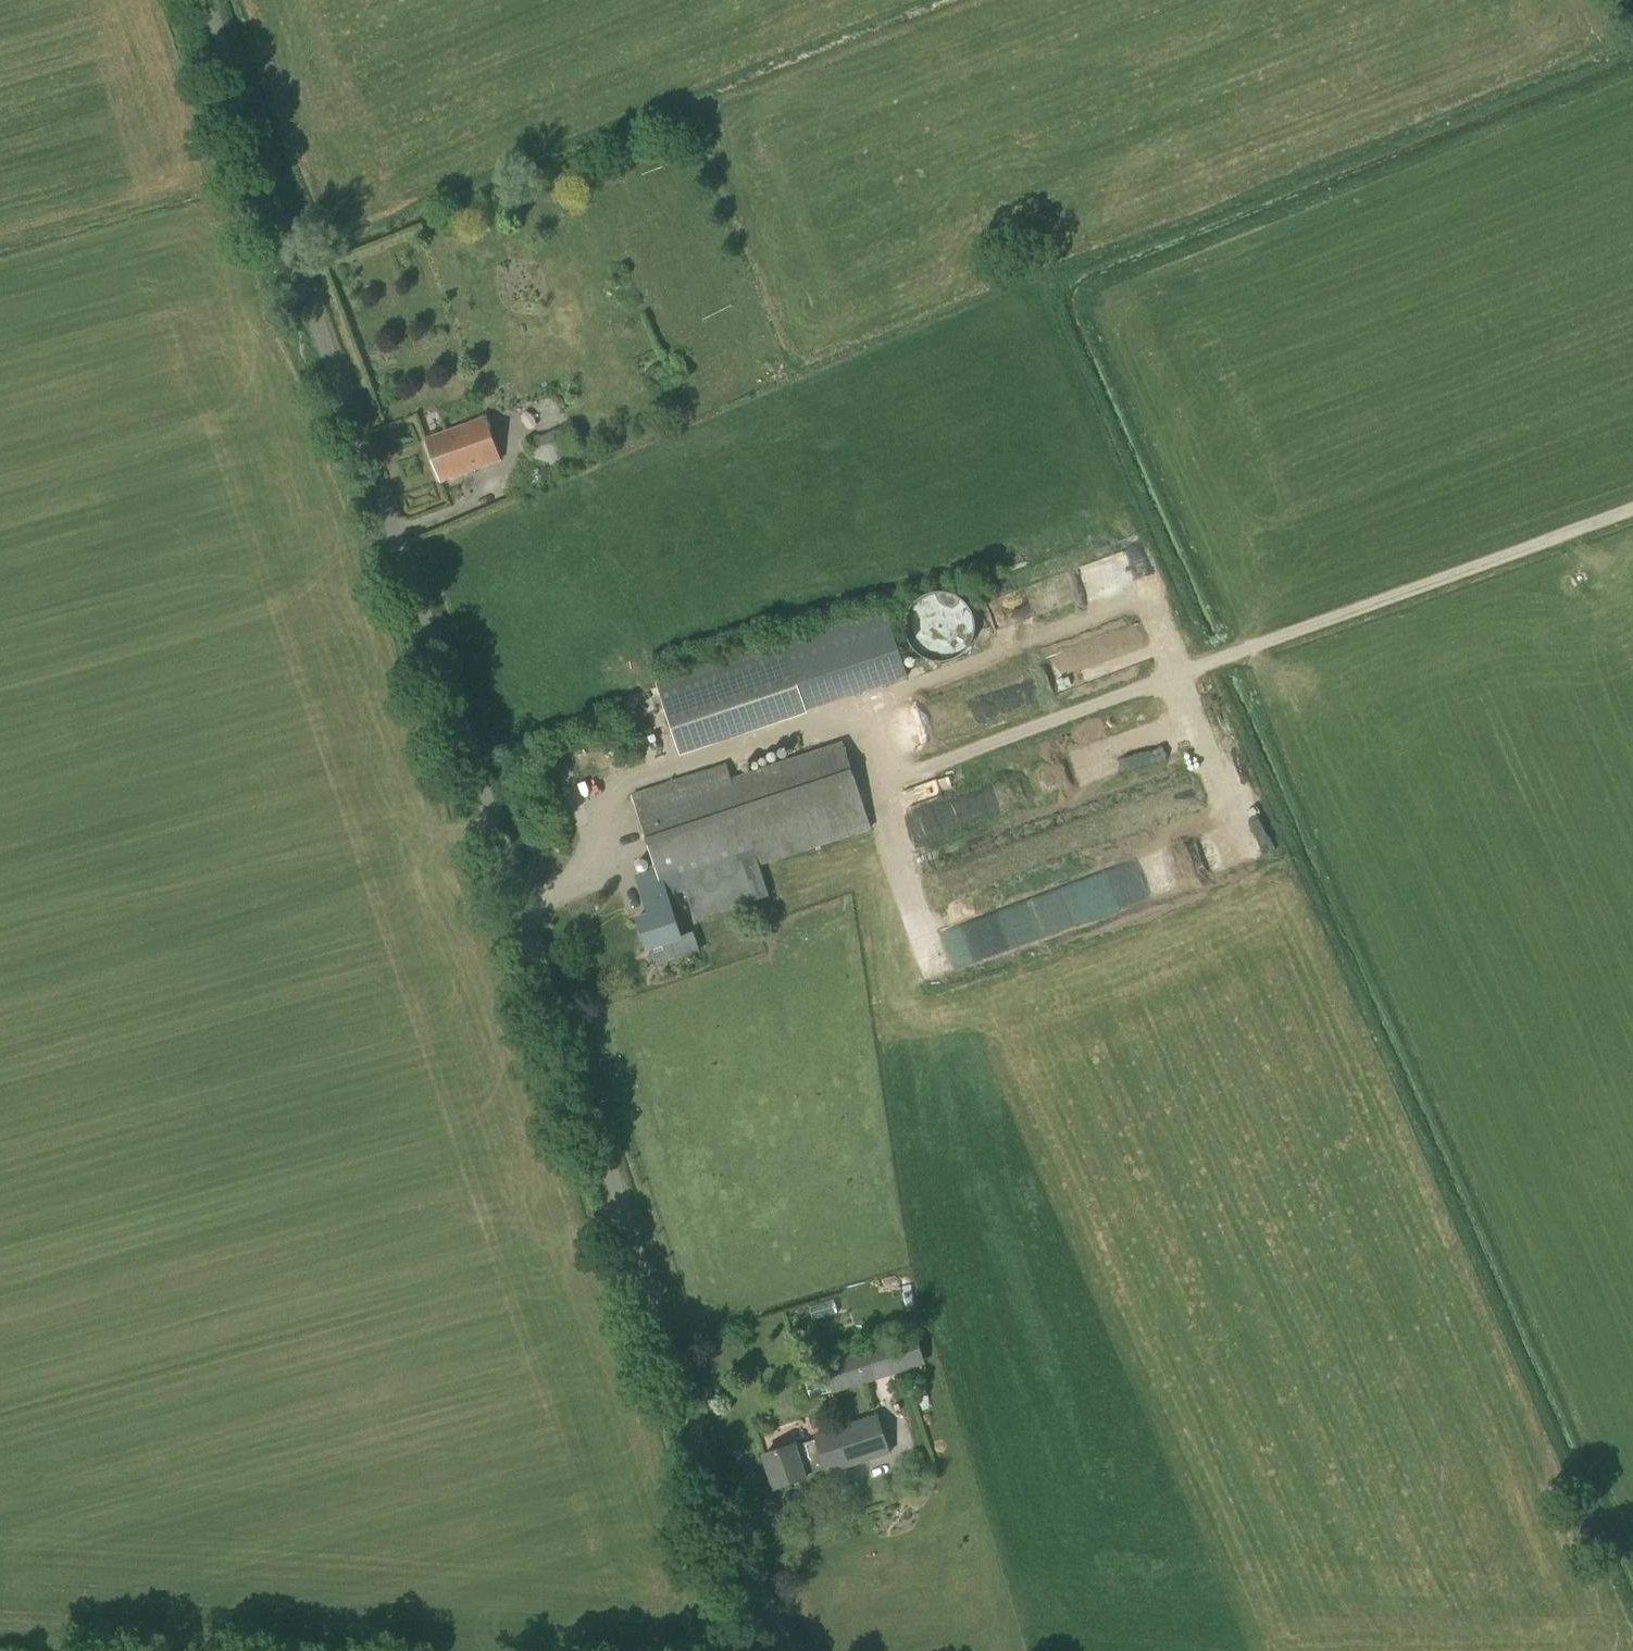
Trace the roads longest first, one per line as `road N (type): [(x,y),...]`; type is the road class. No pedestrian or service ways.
road 1 (unclassified): [(804,1650),(756,1563),(222,0)]

